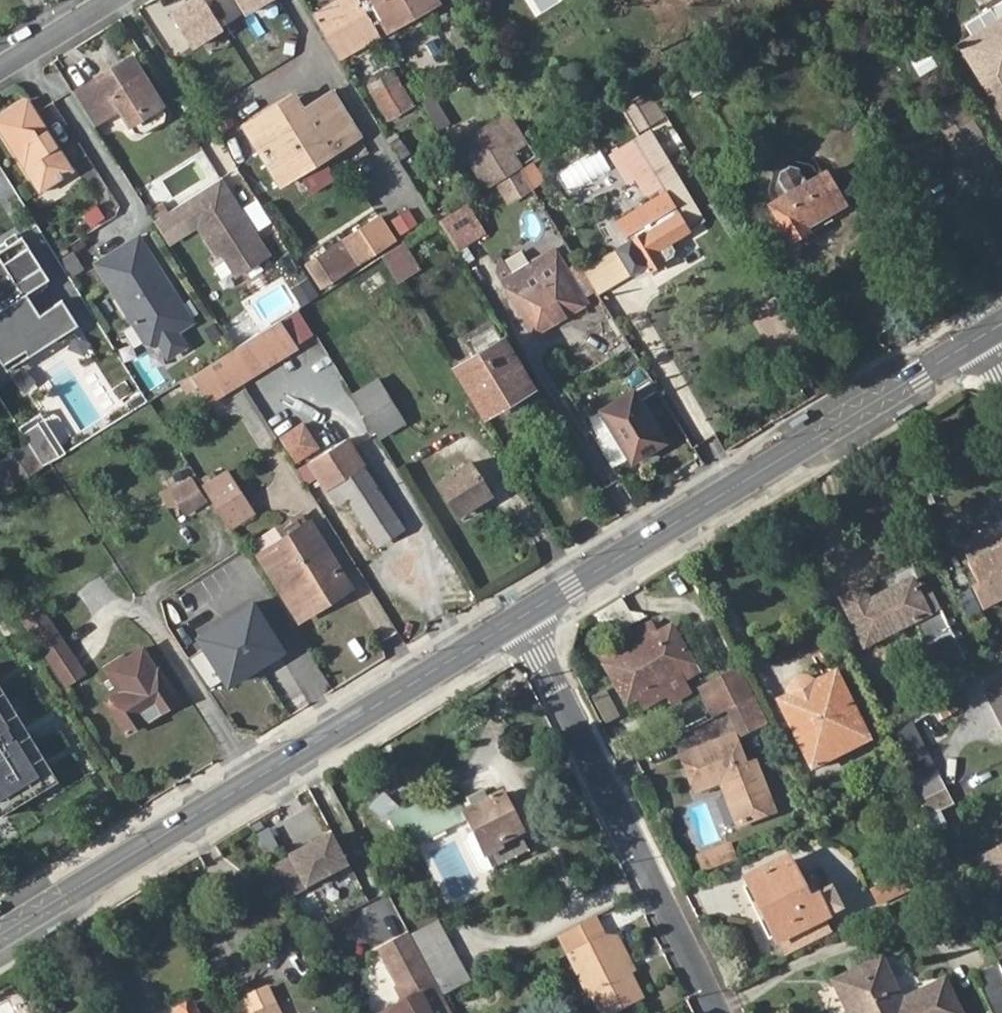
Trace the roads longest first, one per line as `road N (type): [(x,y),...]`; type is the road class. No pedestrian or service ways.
road 1 (primary): [(519,618),(989,335)]
road 2 (residential): [(519,618),(715,1012)]
road 3 (primary): [(253,780),(519,618)]
road 4 (primary): [(0,934),(253,780)]
road 5 (residential): [(147,613),(253,780)]
road 6 (residential): [(0,69),(113,0)]

